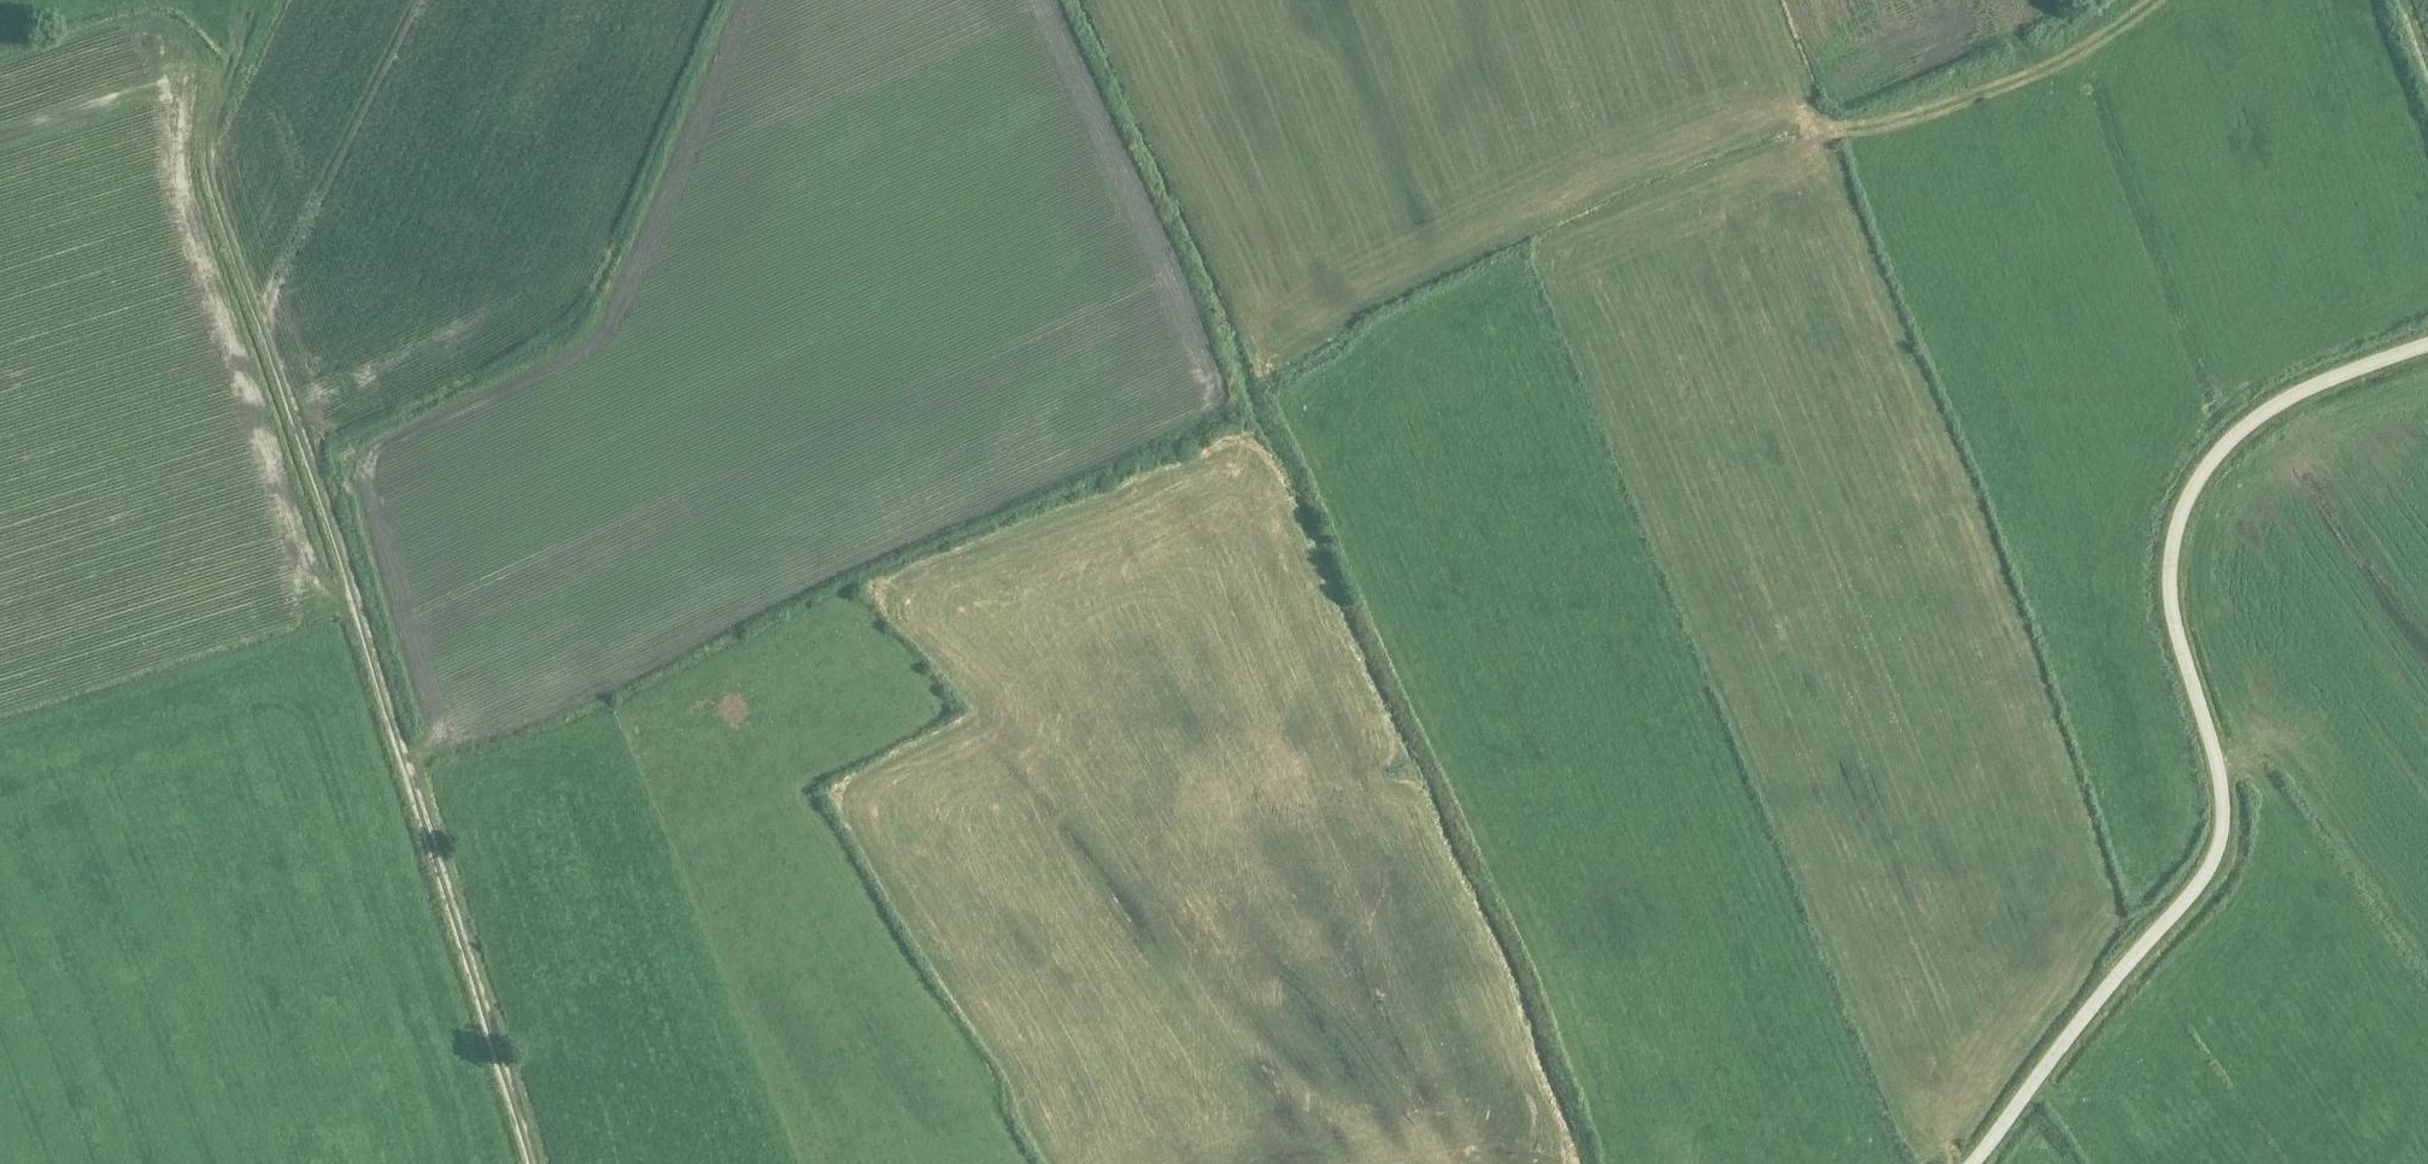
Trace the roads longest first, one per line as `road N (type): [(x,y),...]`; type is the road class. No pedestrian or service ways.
road 1 (track): [(197,0),(217,10),(232,33),(209,150),(211,182),(360,613),(533,1163)]
road 2 (unclassified): [(1972,1163),(2099,998),(2202,881),(2219,847),(2223,800),(2215,752),(2171,600),(2173,550),(2189,499),(2227,447),(2276,407),(2427,347)]

